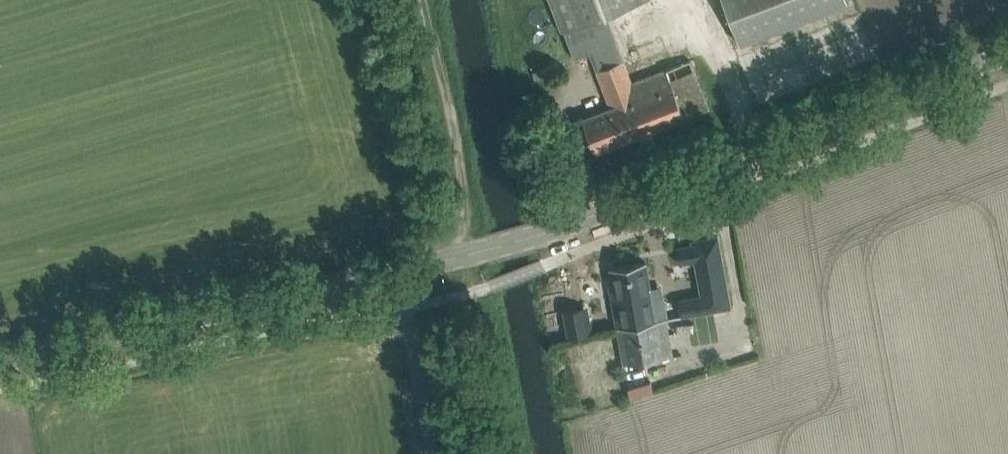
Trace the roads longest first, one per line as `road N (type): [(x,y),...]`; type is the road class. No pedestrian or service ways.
road 1 (tertiary): [(398,270),(535,236),(1007,52)]
road 2 (tertiary): [(0,361),(398,270)]
road 3 (track): [(464,255),(465,164),(432,0)]
road 4 (unclassified): [(429,453),(398,270)]

